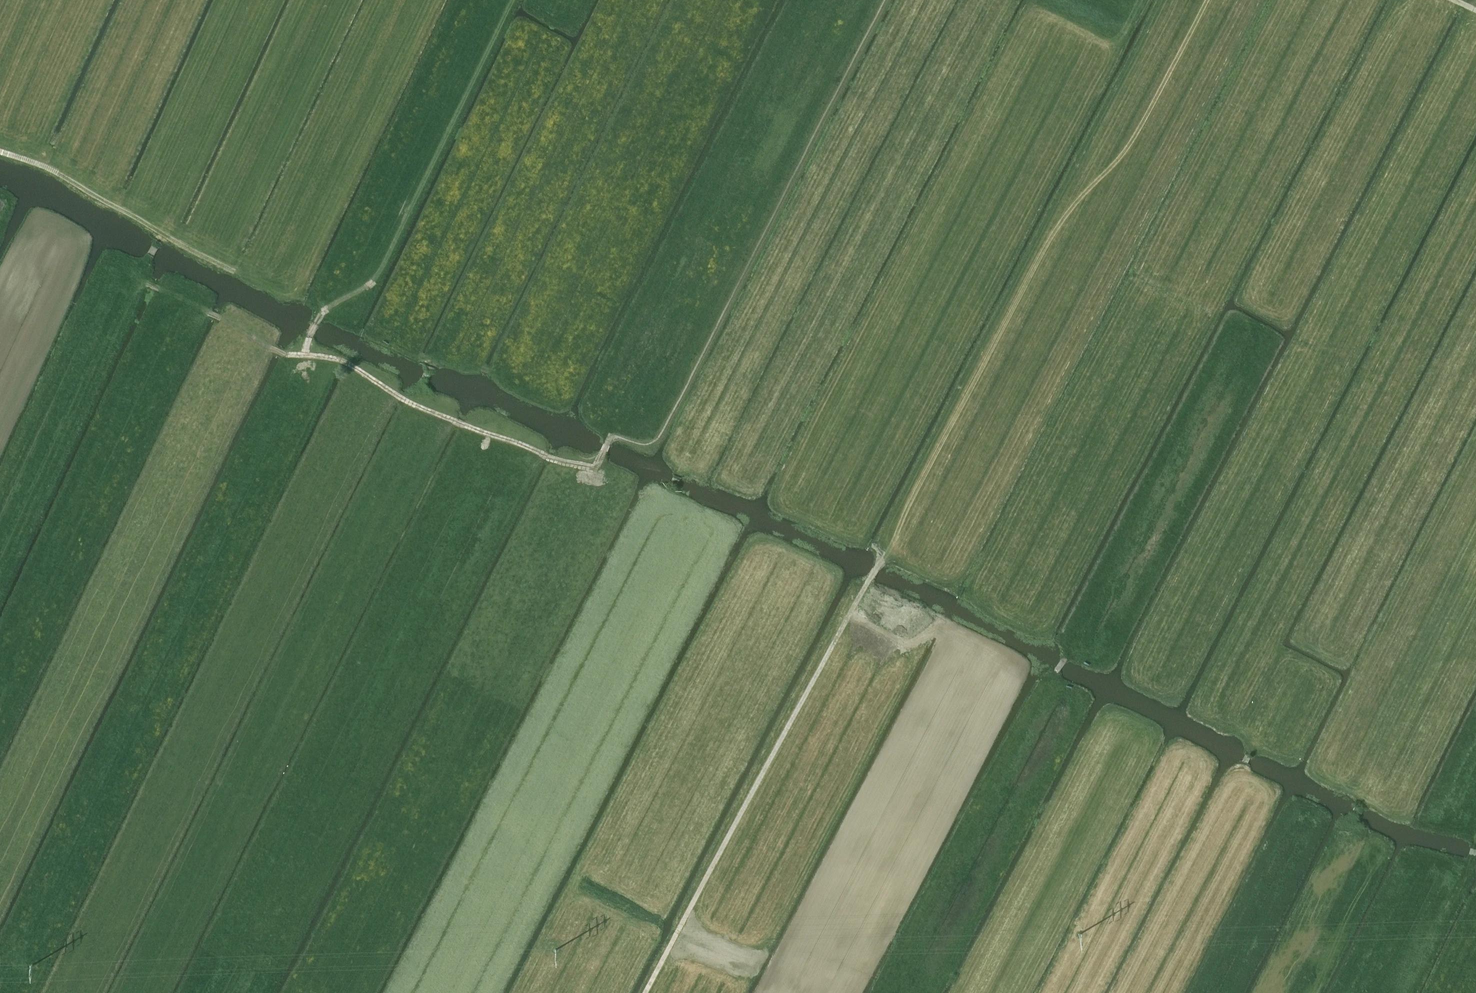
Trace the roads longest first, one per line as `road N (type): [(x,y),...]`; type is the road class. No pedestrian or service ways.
road 1 (track): [(239,273),(163,233),(140,280),(268,347),(307,356),(320,315),(376,279),(511,0)]
road 2 (track): [(644,992),(871,576)]
road 3 (track): [(163,233),(0,150)]

